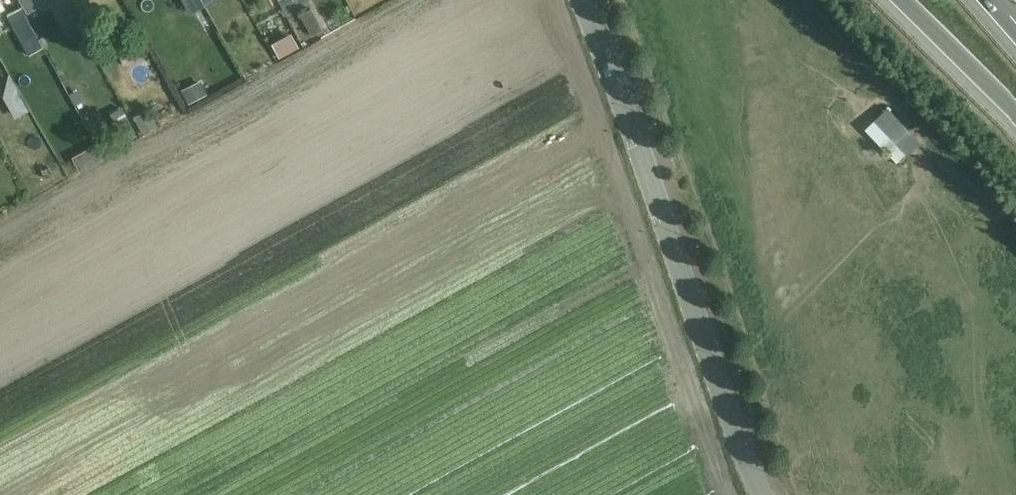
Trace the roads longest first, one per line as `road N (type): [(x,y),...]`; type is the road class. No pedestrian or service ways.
road 1 (unclassified): [(762,494),(578,0)]
road 2 (motorway): [(896,0),(1015,121)]

